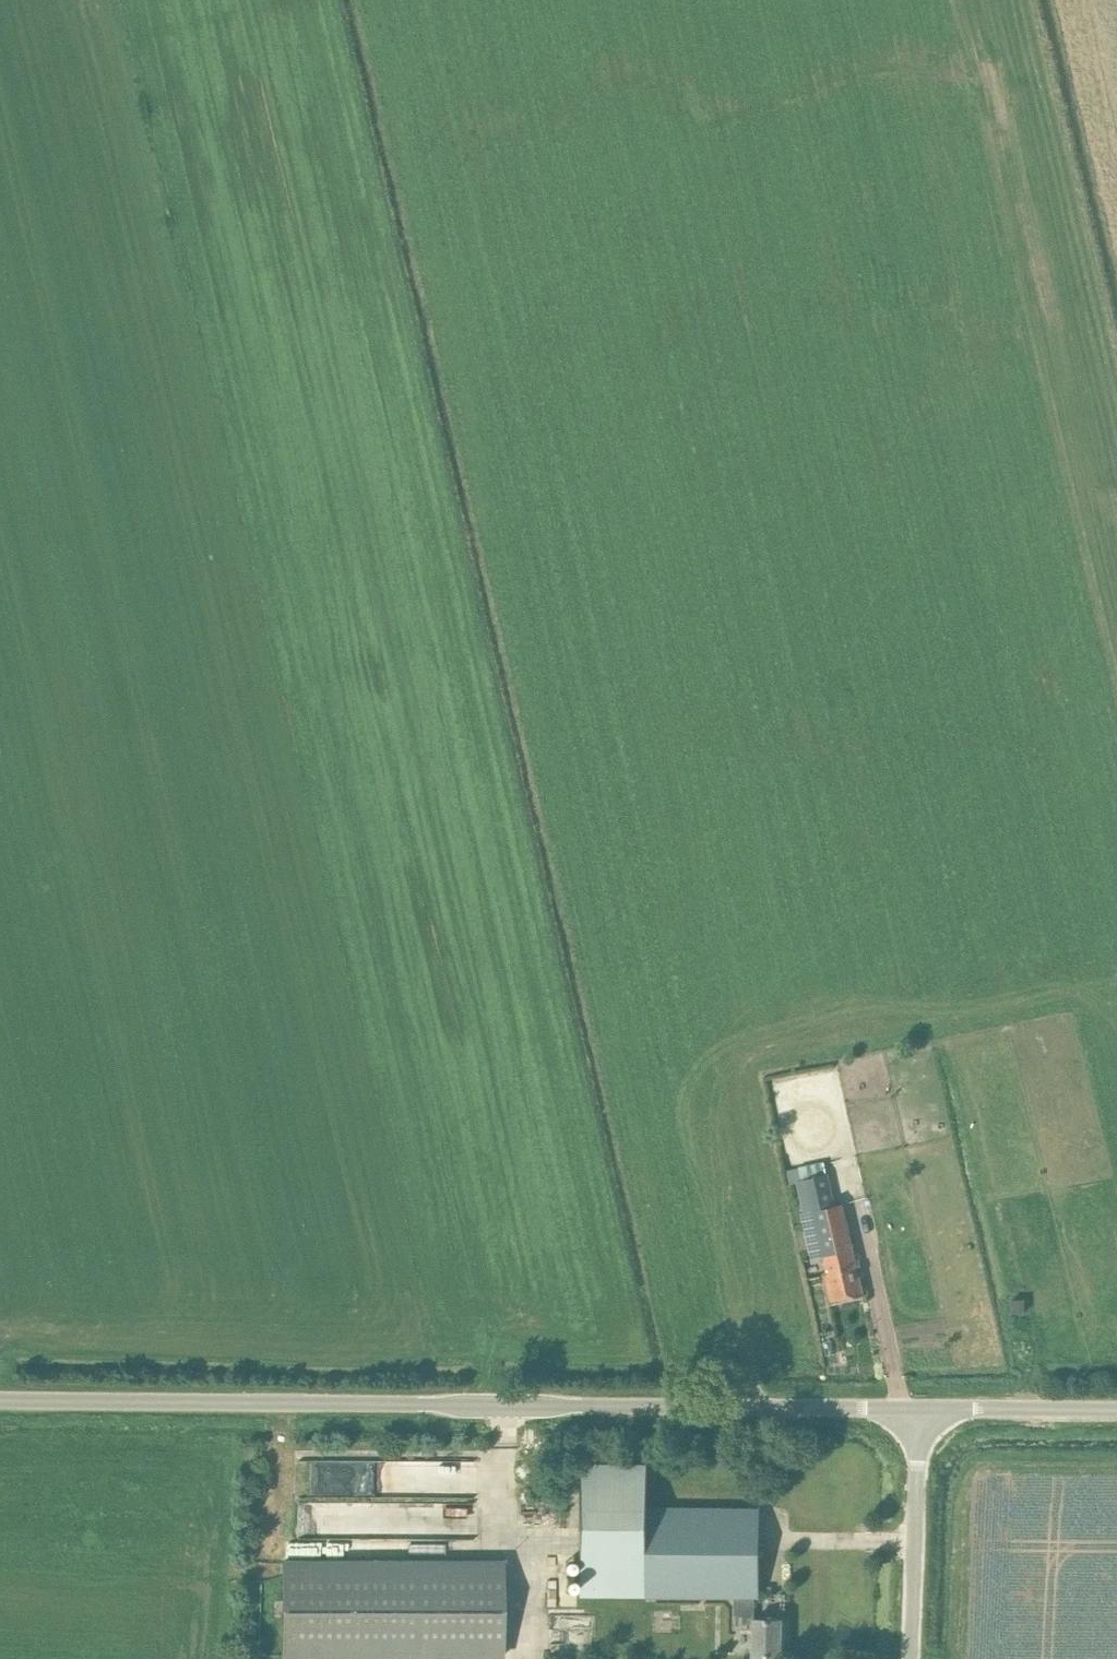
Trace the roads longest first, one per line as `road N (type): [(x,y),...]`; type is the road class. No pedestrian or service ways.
road 1 (unclassified): [(918,1405),(0,1399)]
road 2 (unclassified): [(909,1658),(918,1405)]
road 3 (unclassified): [(1116,1407),(918,1405)]

